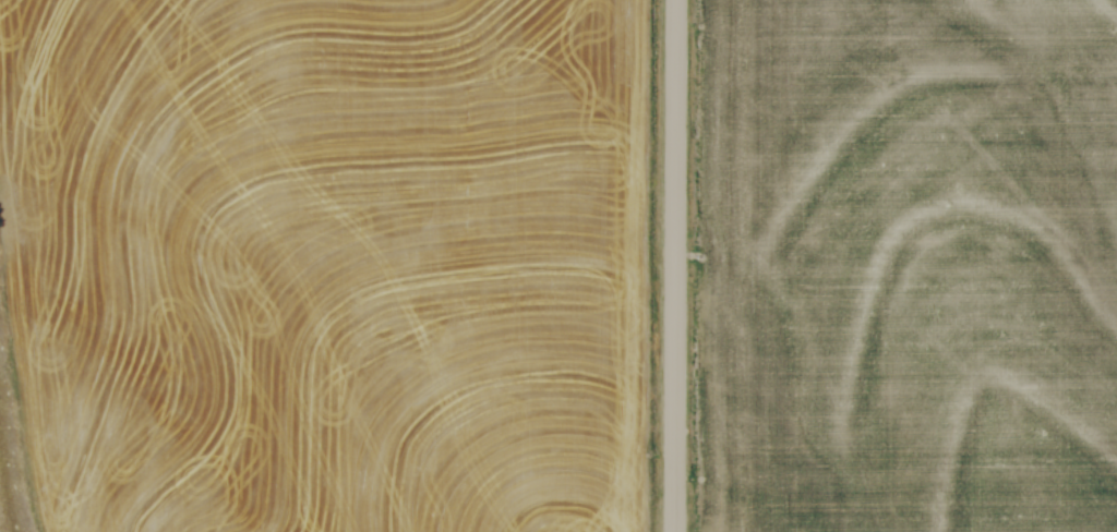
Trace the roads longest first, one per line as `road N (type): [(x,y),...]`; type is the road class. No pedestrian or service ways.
road 1 (tertiary): [(677,531),(680,0)]

